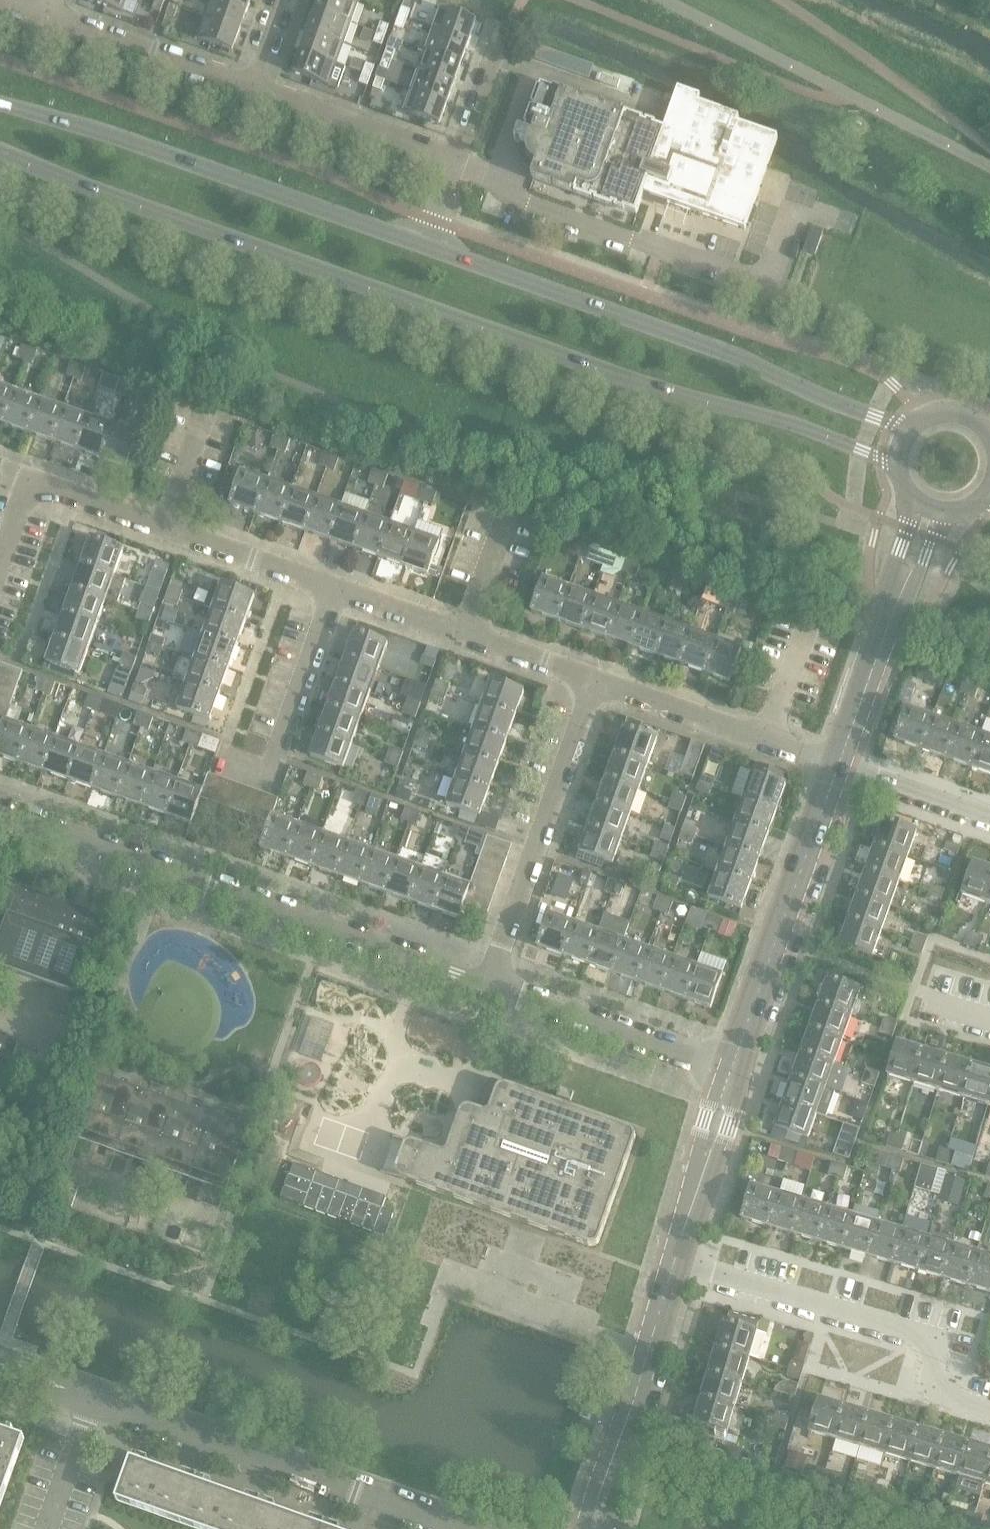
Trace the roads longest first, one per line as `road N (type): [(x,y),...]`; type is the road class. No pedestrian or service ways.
road 1 (secondary): [(0,151),(667,394),(794,424),(893,464)]
road 2 (secondary): [(907,429),(630,318),(422,248)]
road 3 (residential): [(0,812),(486,986)]
road 4 (residential): [(467,1528),(0,1365)]
road 5 (residential): [(592,1528),(731,1074)]
road 6 (secondary): [(422,248),(0,104)]
road 7 (residential): [(340,590),(31,482),(0,565)]
road 8 (unclassified): [(989,168),(663,0)]
road 9 (residential): [(731,1074),(838,764)]
road 10 (residential): [(486,986),(596,680)]
road 11 (residential): [(596,680),(340,590)]
road 12 (residential): [(486,986),(731,1074)]
road 13 (residential): [(838,764),(596,680)]
road 14 (residential): [(226,764),(267,778),(340,590)]
road 15 (residential): [(249,89),(44,16)]
road 16 (residential): [(454,161),(249,89)]
road 17 (residential): [(989,819),(838,764)]
road 18 (residential): [(506,23),(454,161)]
road 19 (unclassified): [(882,644),(928,515)]
road 20 (residential): [(838,764),(882,644)]

